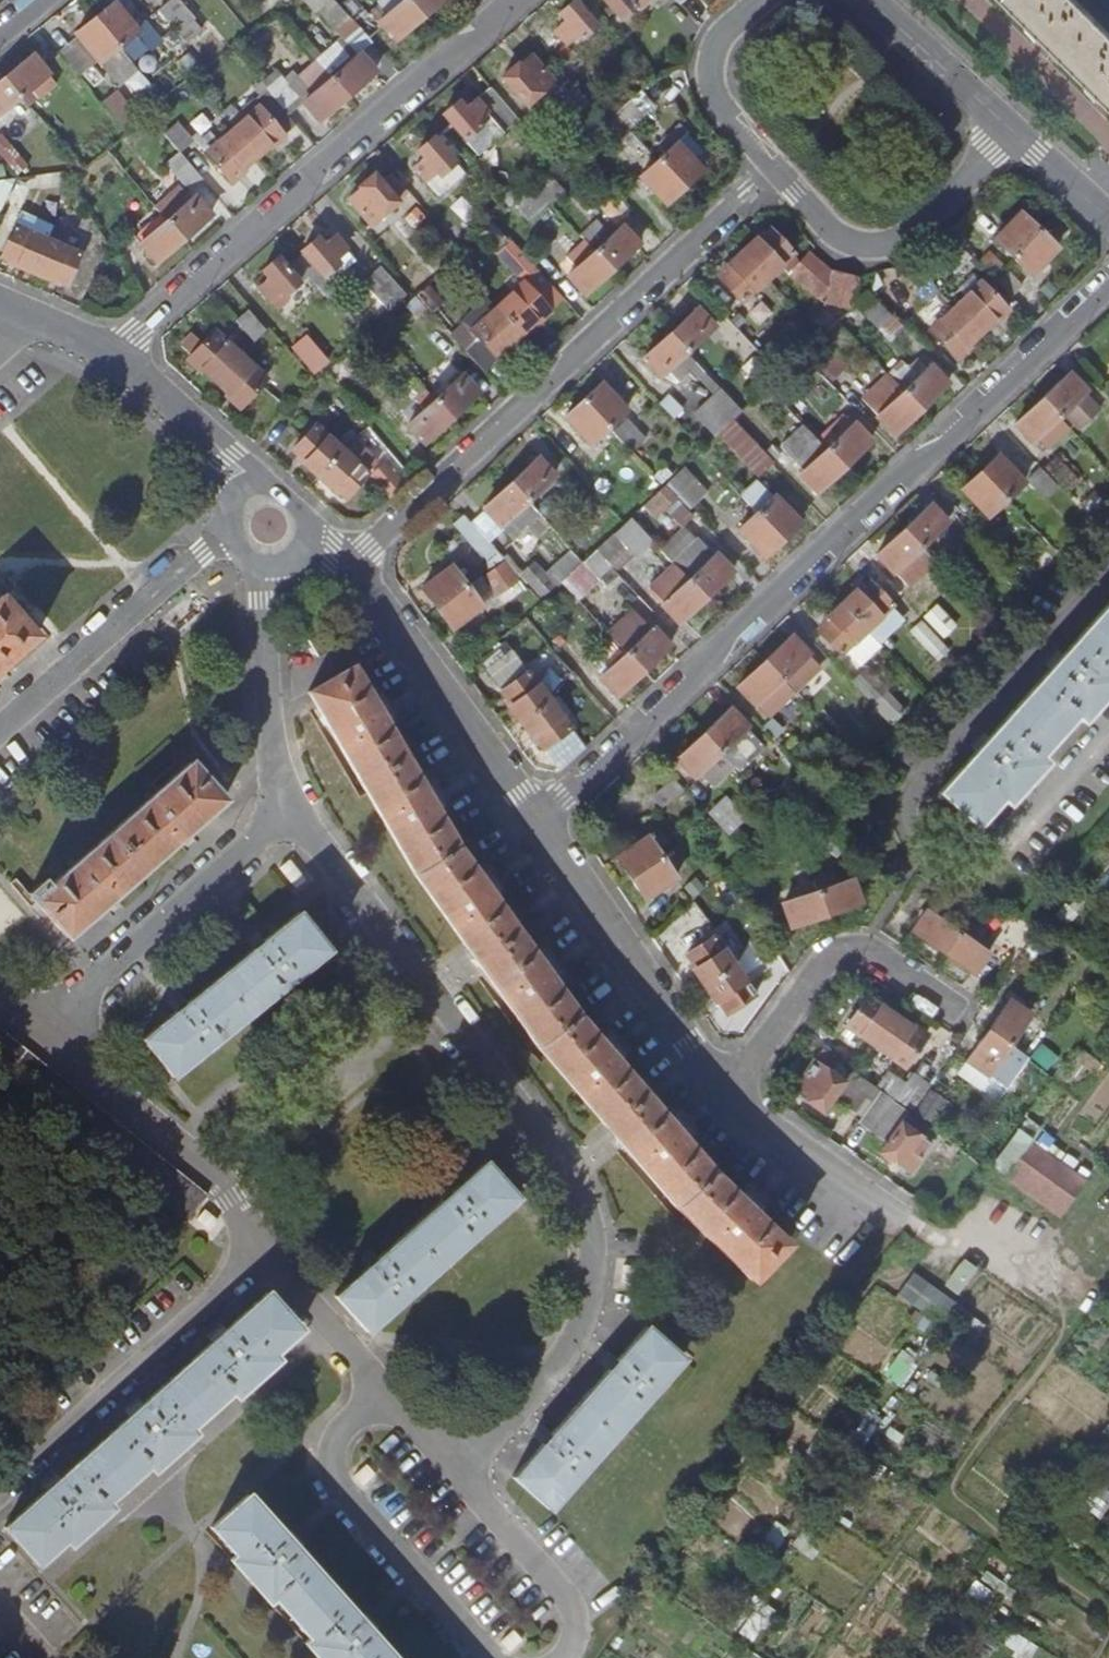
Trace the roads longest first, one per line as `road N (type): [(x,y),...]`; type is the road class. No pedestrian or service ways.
road 1 (residential): [(457,1472),(575,1335),(588,1301),(587,1217),(572,1180),(529,1116),(296,811)]
road 2 (residential): [(540,825),(690,668),(1108,278)]
road 3 (residential): [(772,168),(345,567)]
road 4 (residential): [(114,354),(522,0)]
road 5 (residential): [(36,1031),(207,1171),(231,1197),(259,1255),(396,1404)]
road 6 (residential): [(396,1404),(345,1426),(336,1475),(492,1657)]
road 7 (residential): [(36,1031),(296,811)]
road 8 (residential): [(728,1098),(828,953),(863,953),(966,1017)]
road 9 (residential): [(728,1098),(540,825)]
road 10 (residential): [(540,825),(345,567)]
road 11 (residential): [(1012,132),(923,222),(889,242),(837,235),(772,168)]
road 12 (residential): [(0,734),(158,593),(230,542)]
road 13 (residential): [(296,811),(273,748),(265,568)]
road 14 (residential): [(562,1657),(574,1629),(568,1598),(457,1472)]
road 15 (residential): [(908,1221),(728,1098)]
road 16 (residential): [(772,168),(724,113),(713,81),(720,37),(759,0)]
road 17 (residential): [(252,492),(226,457),(114,354)]
road 18 (residential): [(870,0),(1012,132)]
road 19 (residential): [(1012,132),(1108,217)]

